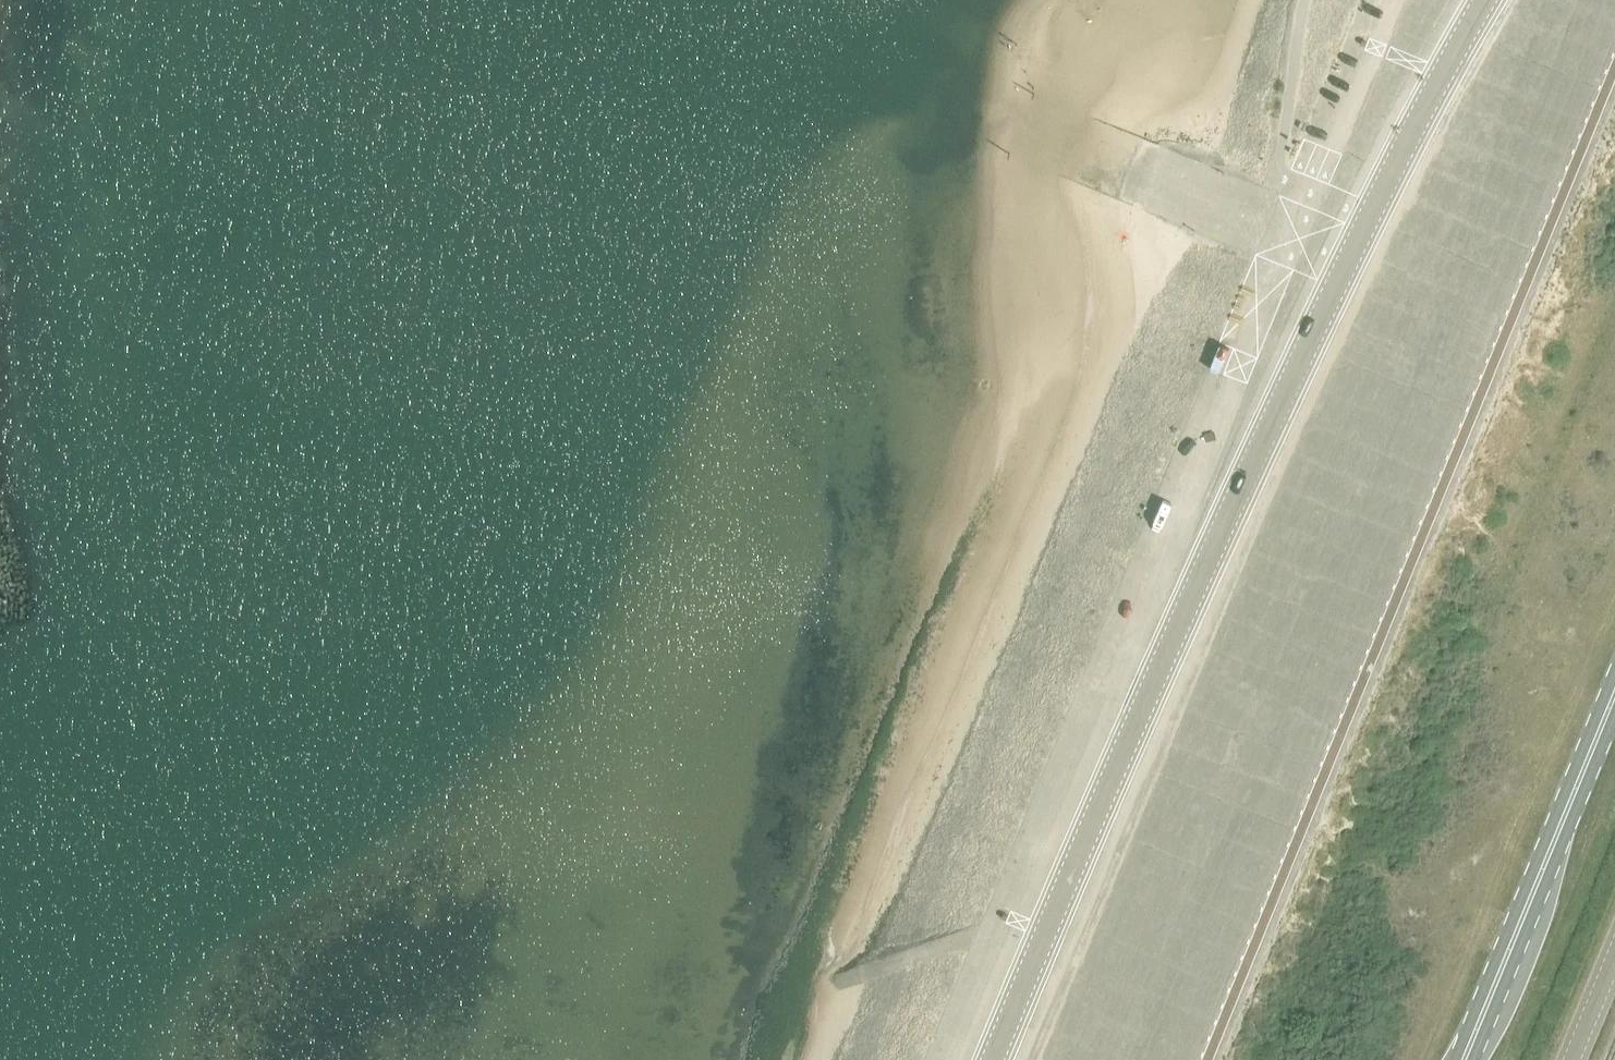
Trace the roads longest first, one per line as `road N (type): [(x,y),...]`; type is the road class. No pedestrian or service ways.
road 1 (unclassified): [(986,1059),(1052,899),(1345,262),(1480,0)]
road 2 (primary): [(1462,1059),(1614,689)]

